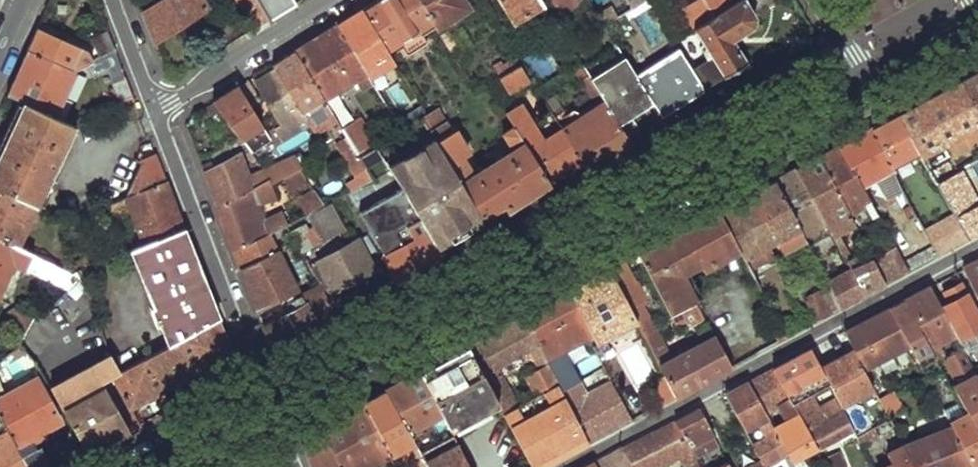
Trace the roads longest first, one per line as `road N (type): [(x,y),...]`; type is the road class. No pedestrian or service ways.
road 1 (secondary): [(861,77),(265,394)]
road 2 (residential): [(977,243),(560,466)]
road 3 (residential): [(265,394),(156,115)]
road 4 (residential): [(338,0),(156,115)]
road 5 (secondary): [(265,394),(133,466)]
road 6 (secondary): [(977,14),(861,77)]
road 7 (residential): [(156,115),(112,0)]

